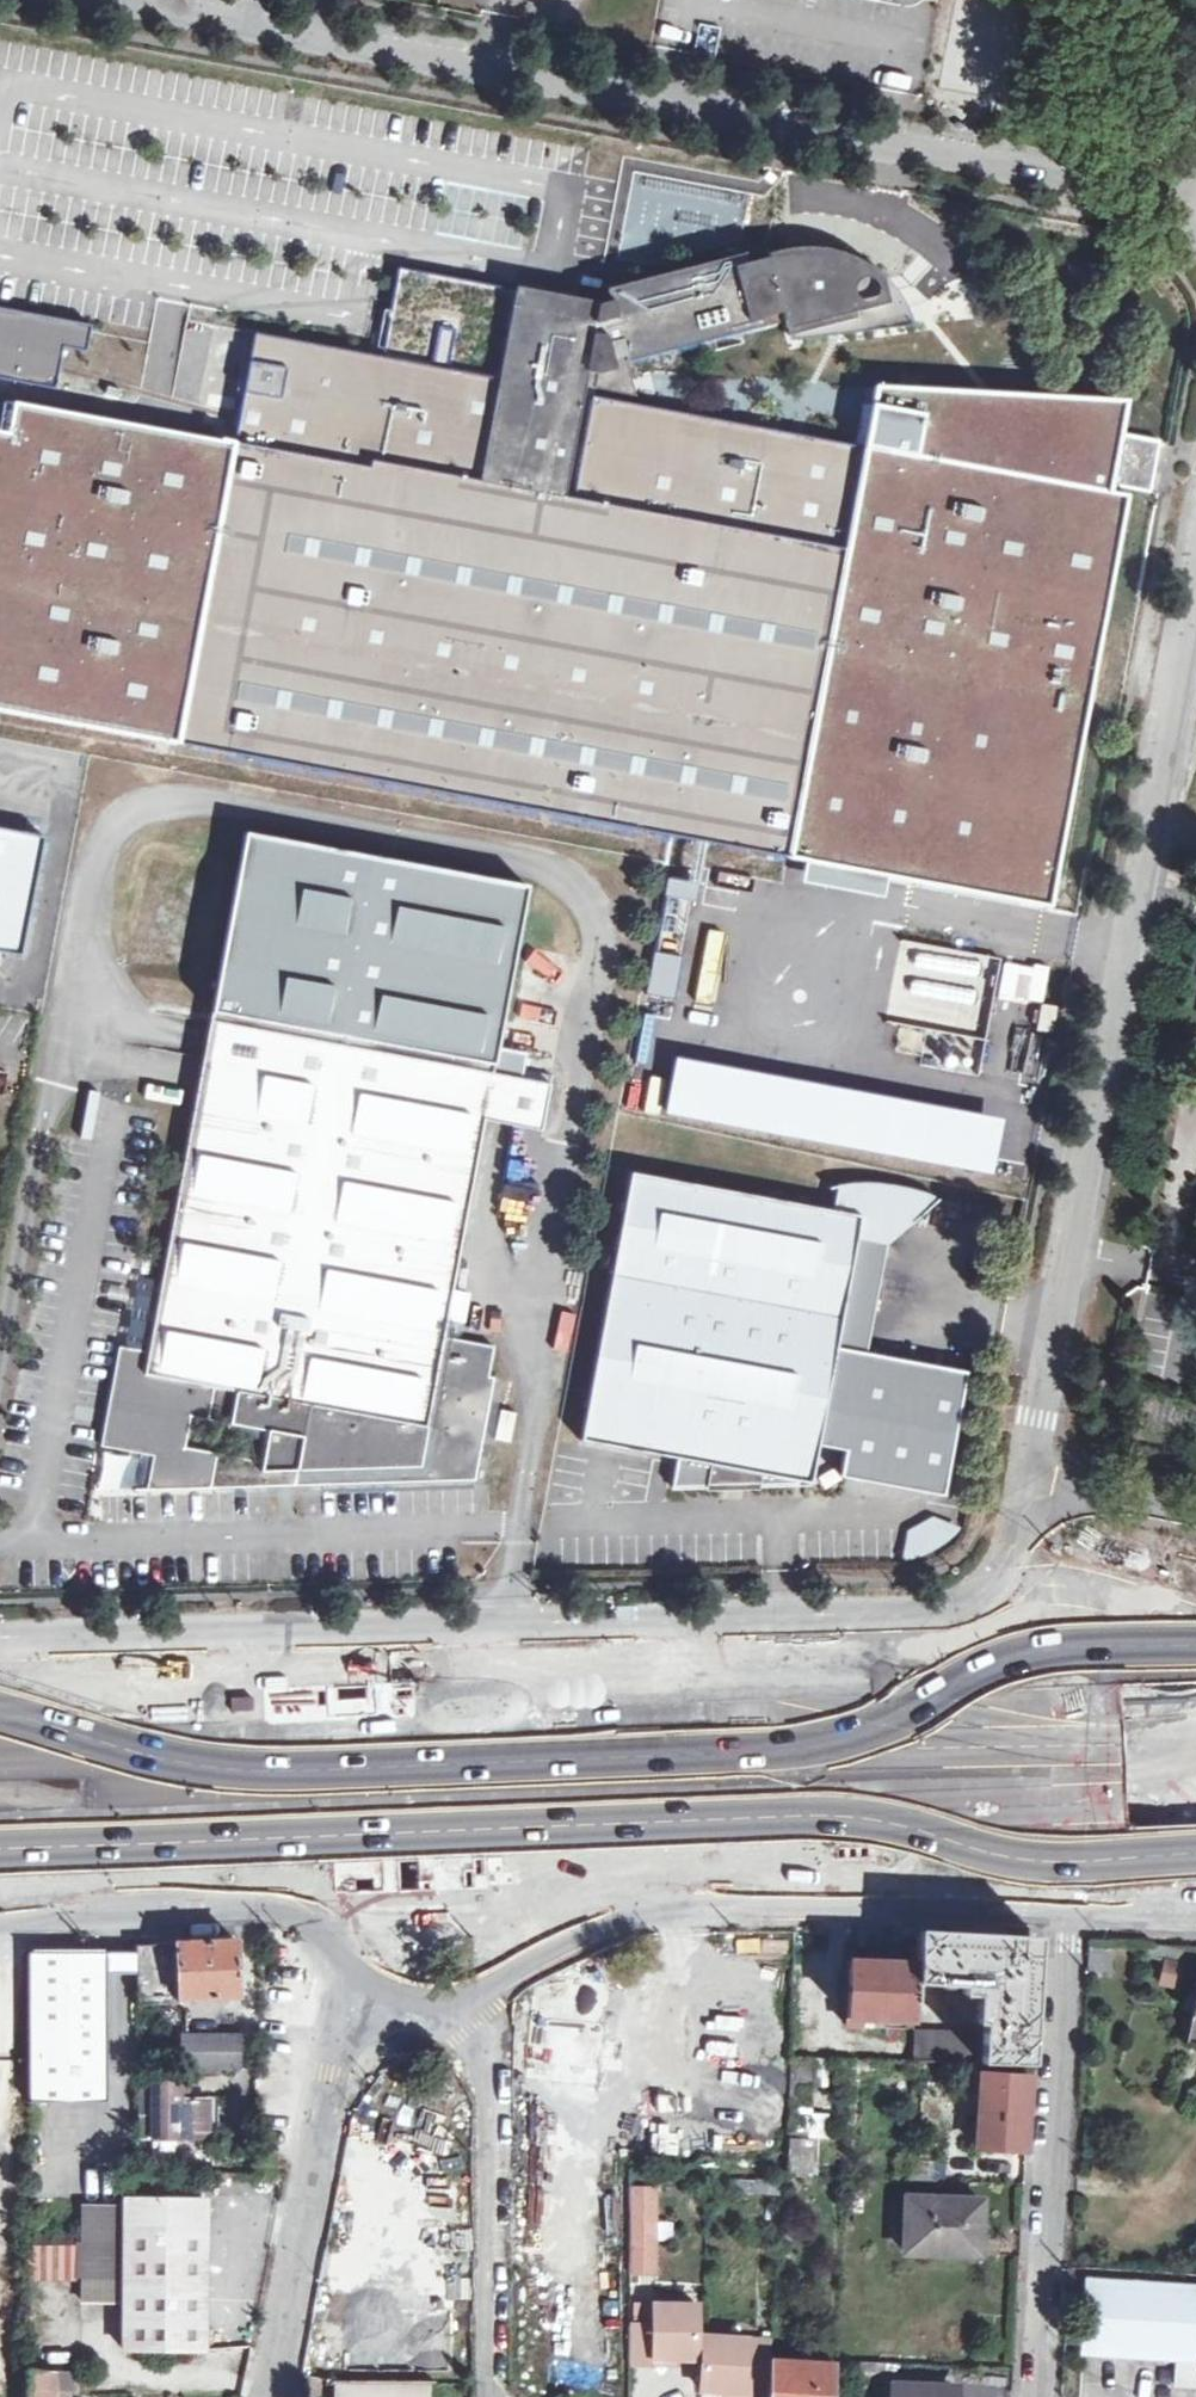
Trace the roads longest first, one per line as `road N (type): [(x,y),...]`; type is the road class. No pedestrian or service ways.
road 1 (trunk): [(0,1840),(1195,1786)]
road 2 (trunk): [(1195,1724),(0,1769)]
road 3 (unclassified): [(1034,1648),(1038,1420),(1195,568)]
road 4 (unclassified): [(139,0),(1193,196)]
road 5 (secondary): [(1034,1648),(964,1642),(0,1675)]
road 6 (secondary): [(303,1847),(695,1843),(937,1872),(1062,1877)]
road 7 (unclassified): [(1037,2396),(1065,1973),(1062,1877)]
road 8 (unclassified): [(341,2009),(410,2013),(487,2044),(492,2396)]
road 9 (unclassified): [(270,2396),(341,2009)]
road 10 (secondary): [(0,1863),(303,1847)]
road 11 (secondary): [(1062,1877),(1084,1792),(1086,1741),(1076,1699),(1034,1648)]
road 12 (unclassified): [(341,2009),(311,1918),(303,1847)]
road 13 (secondary): [(1195,1608),(1034,1648)]
road 14 (trunk): [(1195,1647),(1034,1648)]
road 15 (trunk): [(1062,1877),(1195,1847)]
road 16 (secondary): [(1062,1877),(1195,1877)]

